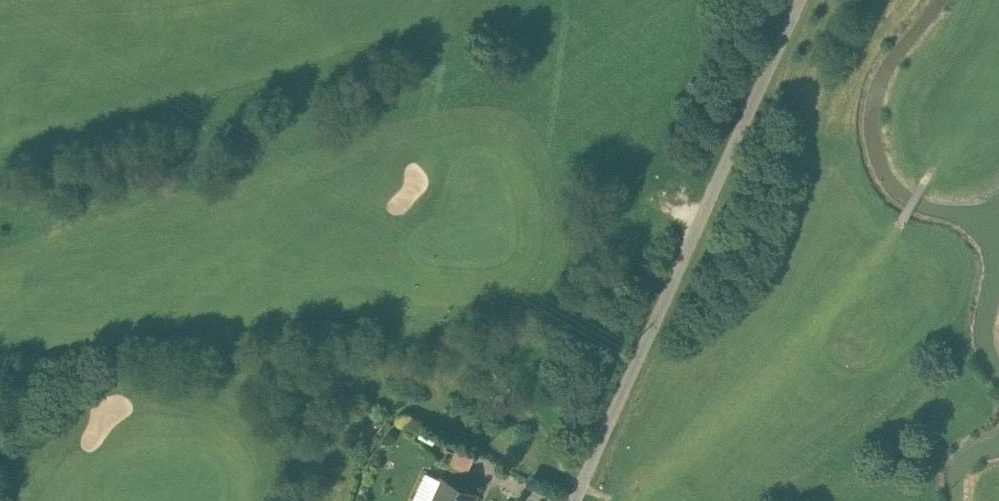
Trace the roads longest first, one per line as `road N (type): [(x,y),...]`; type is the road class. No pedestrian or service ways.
road 1 (residential): [(576,500),(803,0)]

